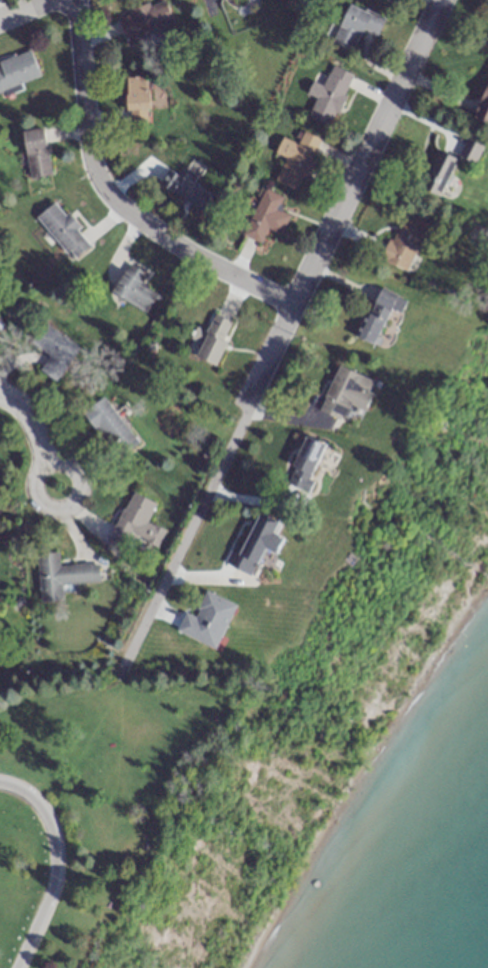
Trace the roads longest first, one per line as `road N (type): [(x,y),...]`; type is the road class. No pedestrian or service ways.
road 1 (residential): [(124,666),(441,0)]
road 2 (residential): [(76,0),(97,177),(133,216),(292,303)]
road 3 (residential): [(14,967),(52,889),(54,843),(37,802),(0,783)]
road 4 (residential): [(79,476),(61,460),(45,462),(34,473),(34,495),(61,508),(79,492),(79,476)]

